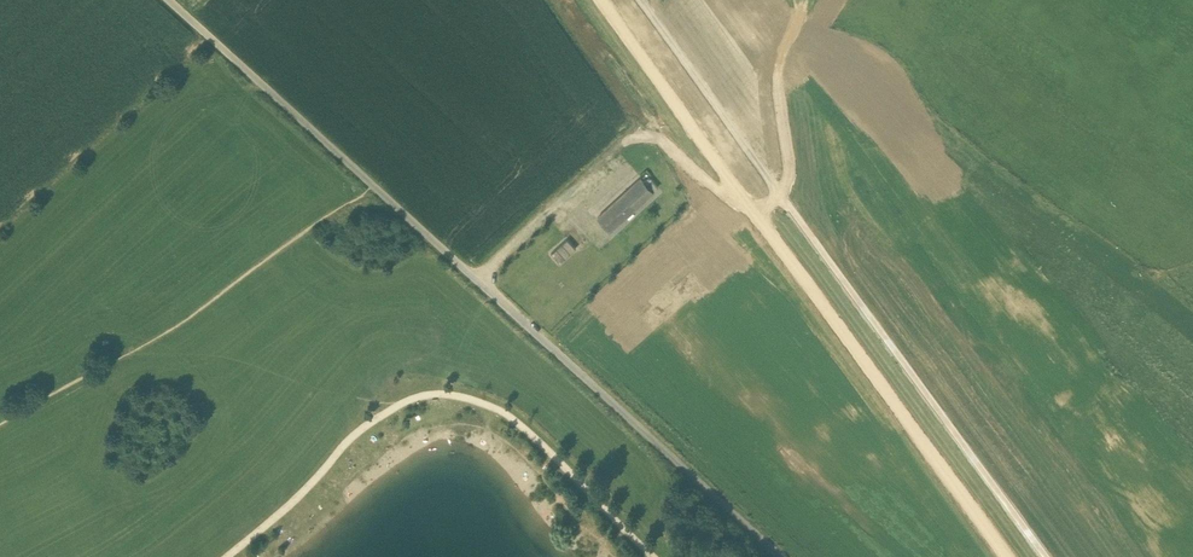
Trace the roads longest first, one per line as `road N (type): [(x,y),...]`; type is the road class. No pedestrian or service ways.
road 1 (unclassified): [(781,556),(168,0)]
road 2 (track): [(644,0),(1049,556)]
road 3 (track): [(805,5),(778,68),(786,172),(752,208),(662,142),(640,137),(618,145)]
road 4 (track): [(1007,556),(798,271)]
road 5 (track): [(602,0),(798,271)]

